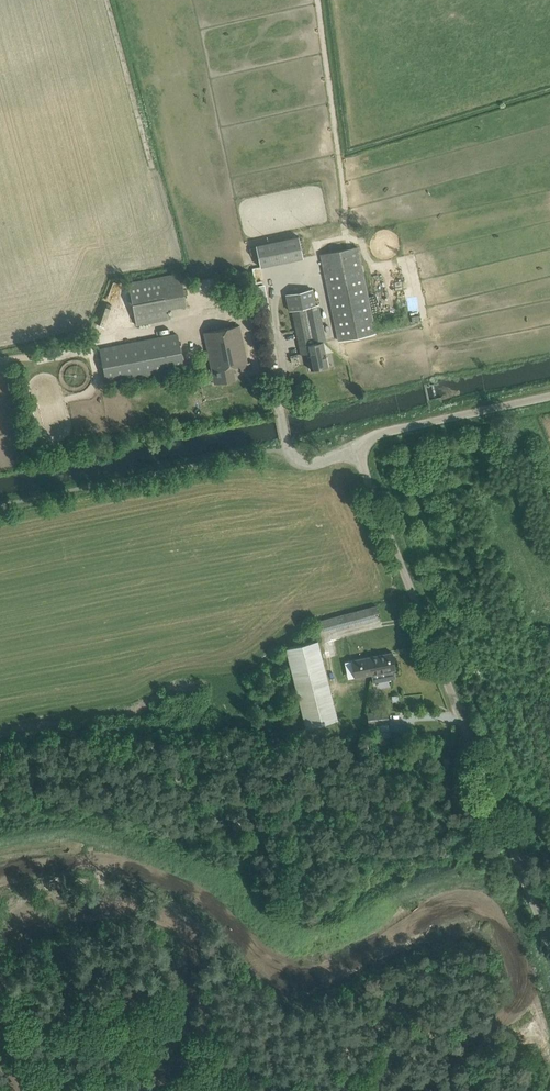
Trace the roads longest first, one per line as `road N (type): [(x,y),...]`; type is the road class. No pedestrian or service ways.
road 1 (unclassified): [(549,943),(360,446)]
road 2 (track): [(319,0),(347,195),(333,234)]
road 3 (unclassified): [(360,446),(549,399)]

